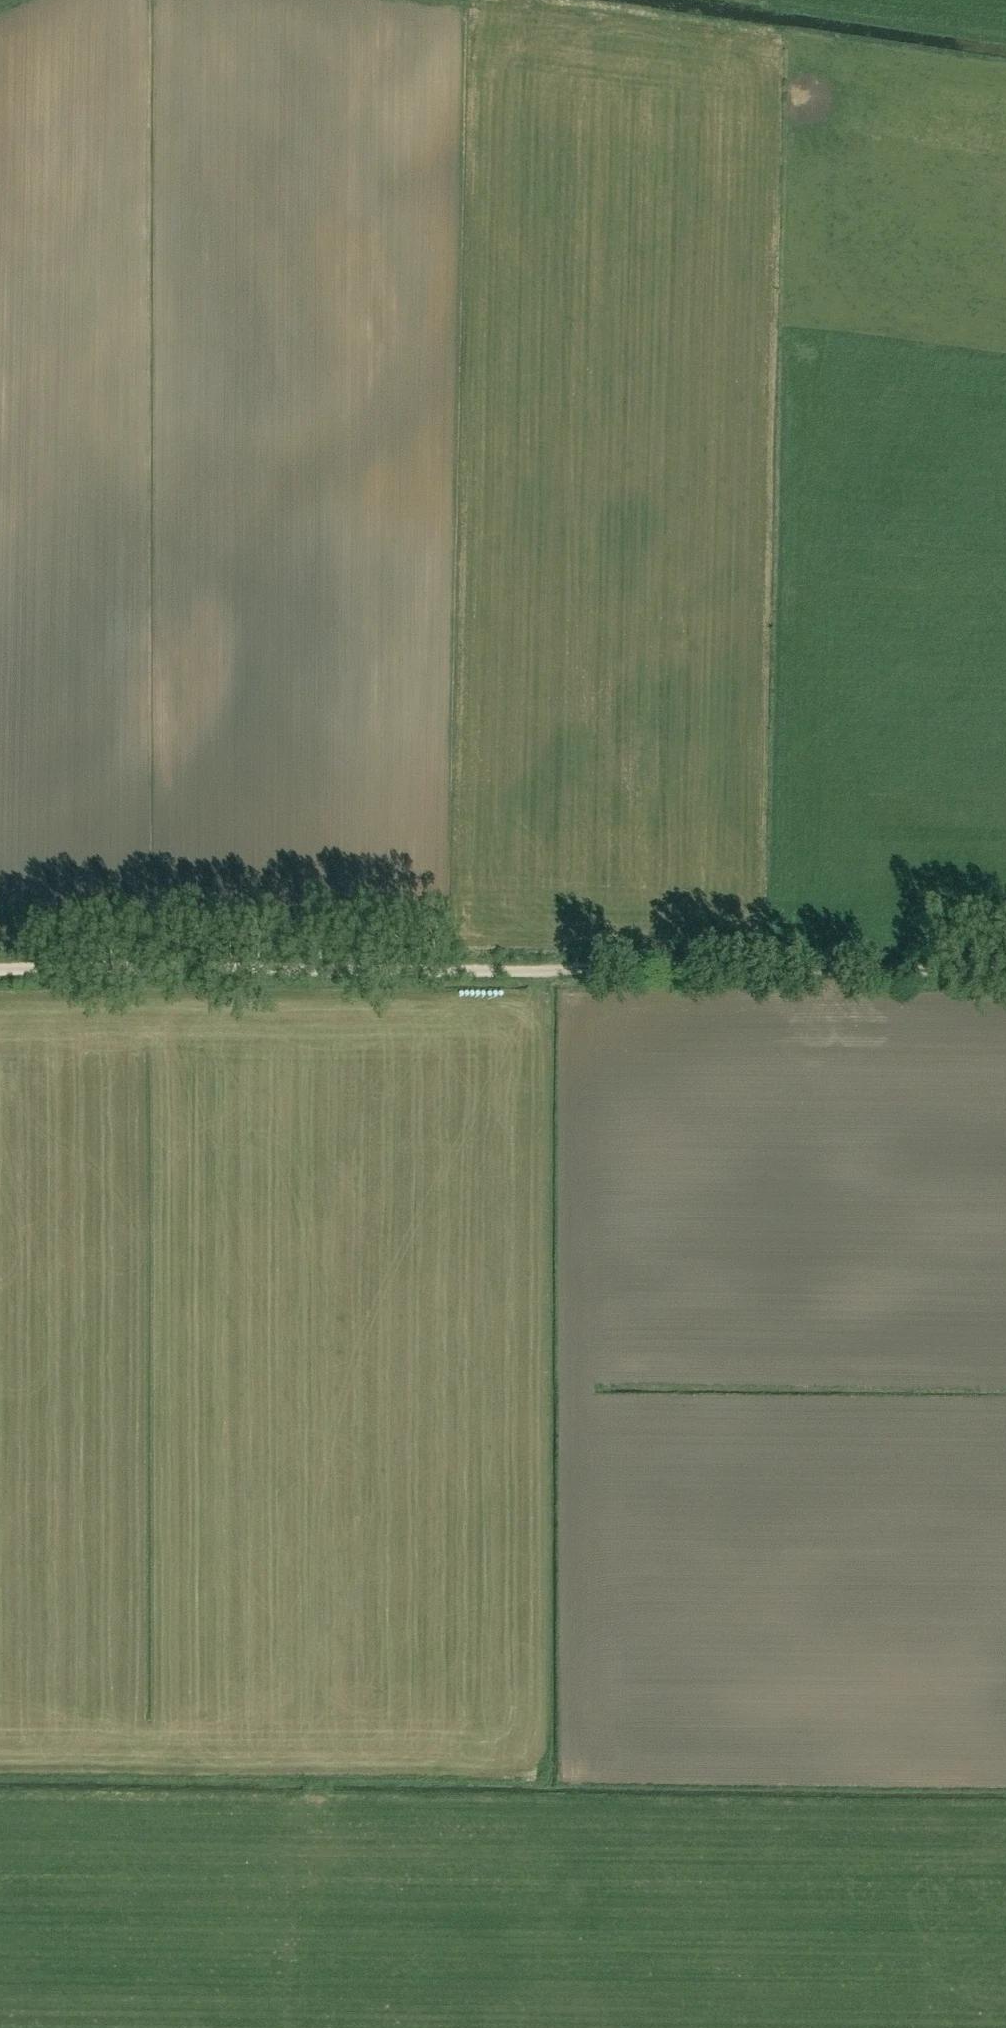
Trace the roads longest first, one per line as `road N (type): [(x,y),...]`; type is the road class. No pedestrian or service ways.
road 1 (track): [(1005,970),(0,965)]

